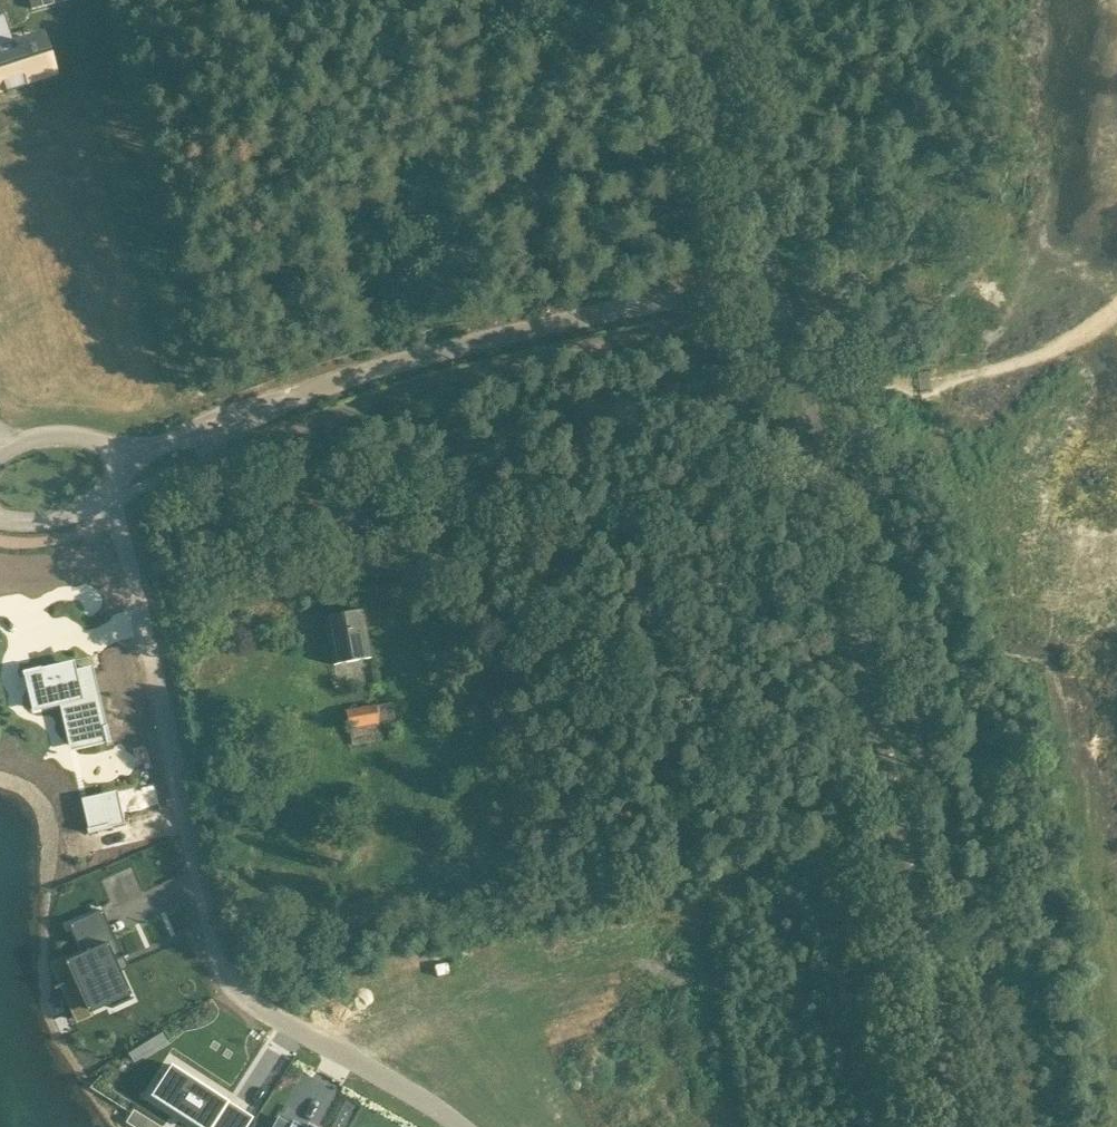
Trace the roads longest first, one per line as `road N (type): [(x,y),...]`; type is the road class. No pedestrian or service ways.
road 1 (tertiary): [(956,1126),(824,479),(771,280)]
road 2 (track): [(824,479),(363,575),(349,530),(330,512),(224,486),(199,430)]
road 3 (unclassified): [(173,440),(436,349),(771,280)]
road 4 (track): [(802,396),(1036,357),(1090,333),(1116,308)]
road 5 (tertiary): [(771,280),(686,0)]
road 6 (residential): [(0,523),(71,515),(104,498),(120,459)]
road 7 (residential): [(120,459),(65,436),(27,442),(0,458)]

